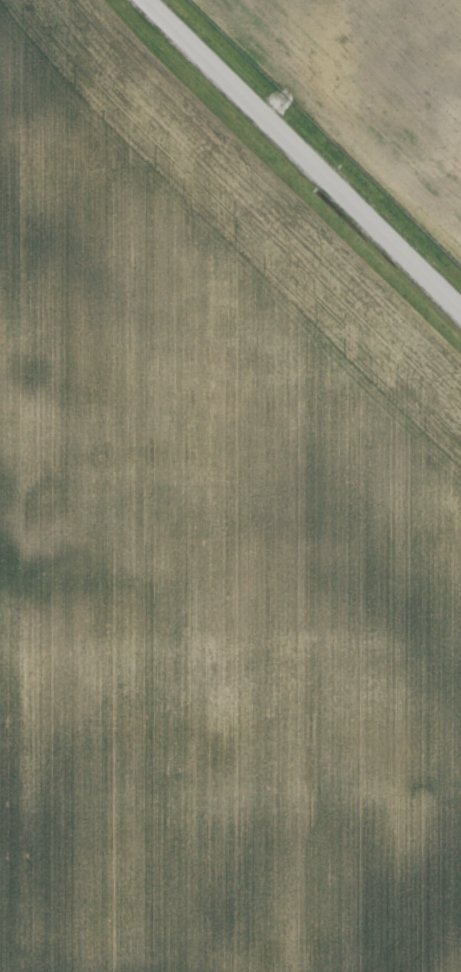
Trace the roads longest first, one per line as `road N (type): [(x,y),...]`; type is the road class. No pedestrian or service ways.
road 1 (residential): [(460,299),(150,0)]

